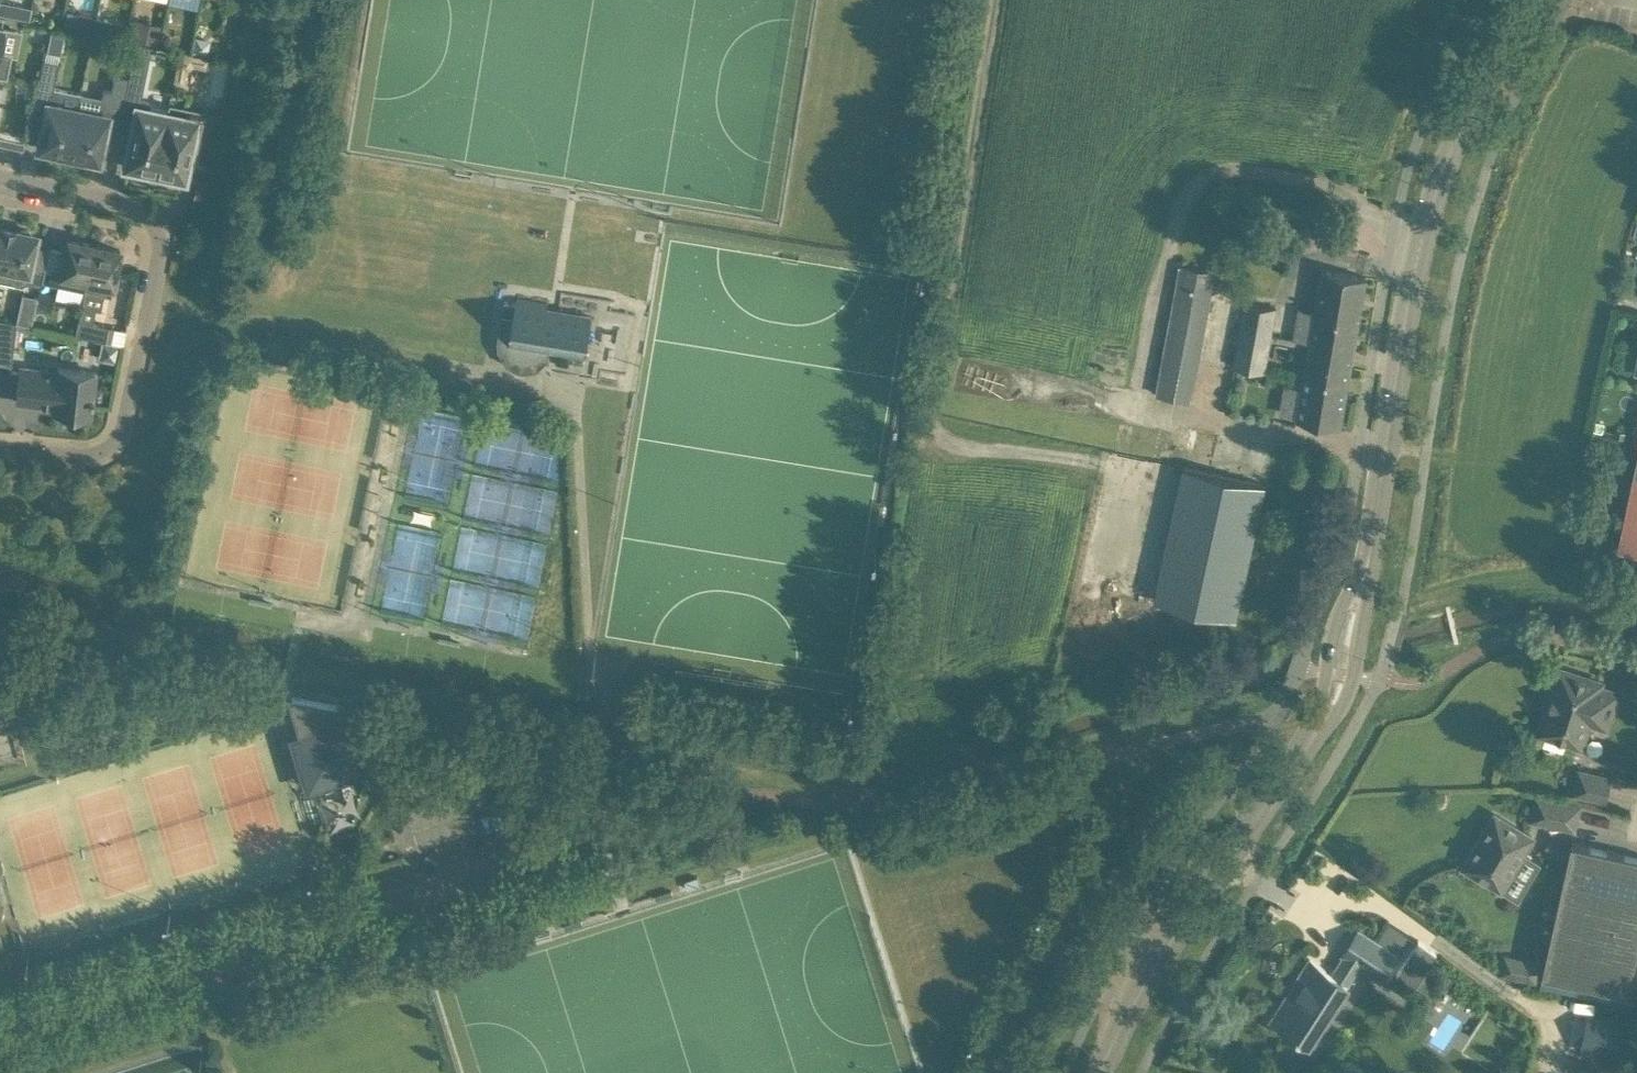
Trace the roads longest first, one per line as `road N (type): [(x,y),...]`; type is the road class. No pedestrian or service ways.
road 1 (tertiary): [(1100,1072),(1148,977),(1331,713),(1365,577),(1417,245),(1522,0)]
road 2 (residential): [(0,1020),(764,795)]
road 3 (track): [(986,0),(931,425),(959,448),(1090,460)]
road 4 (residential): [(0,452),(87,459),(115,451),(162,248),(160,226),(140,212),(0,180)]
road 5 (track): [(152,298),(244,318),(360,323)]

